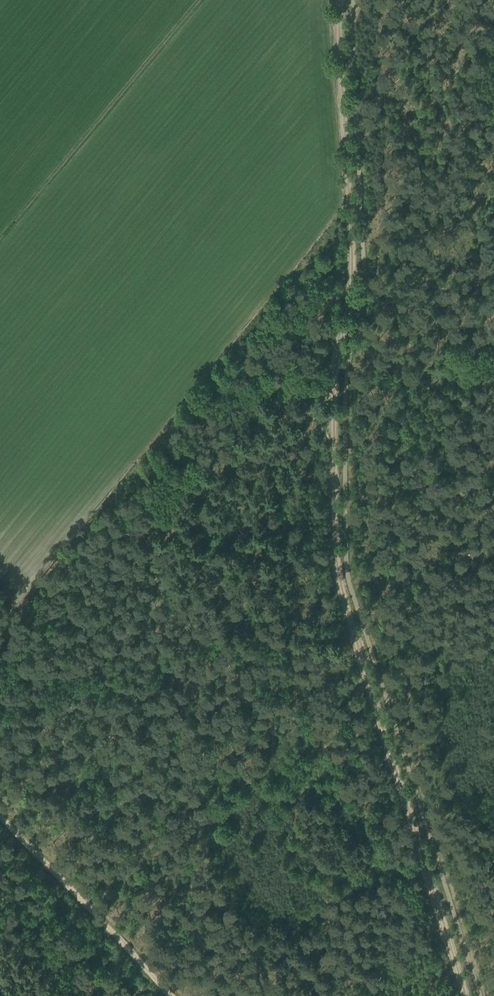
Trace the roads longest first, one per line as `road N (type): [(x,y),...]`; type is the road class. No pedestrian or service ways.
road 1 (track): [(344,0),(353,302),(334,532),(382,717),(471,995)]
road 2 (track): [(347,367),(266,388),(165,510),(117,550),(47,662),(0,684)]
road 3 (track): [(168,995),(0,820)]

